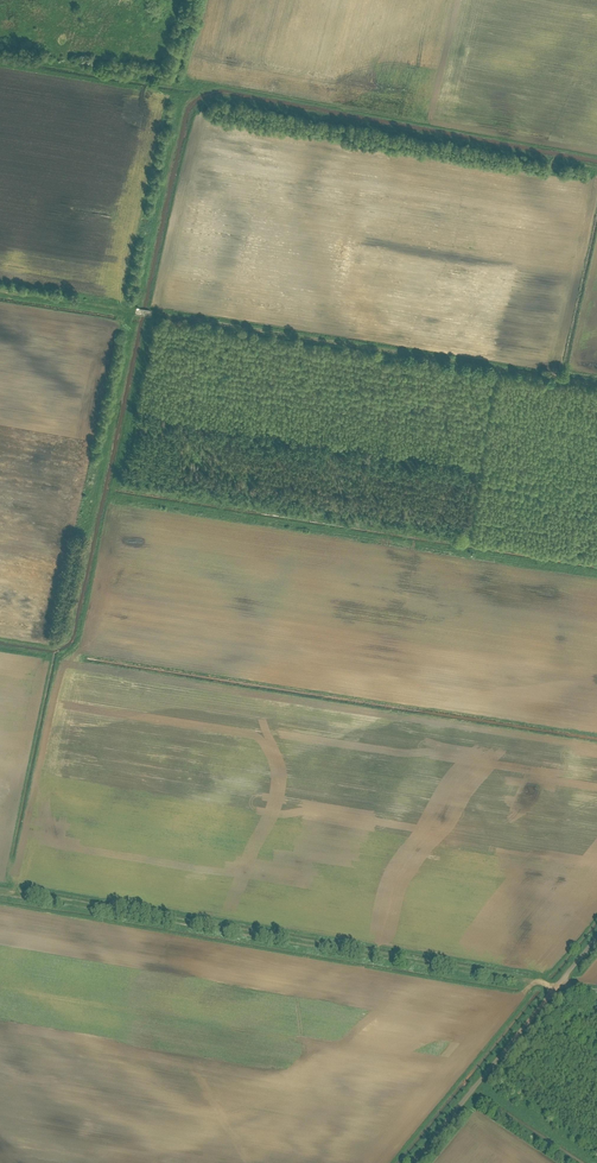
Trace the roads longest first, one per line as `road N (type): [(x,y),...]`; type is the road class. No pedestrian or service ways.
road 1 (track): [(596,991),(0,890)]
road 2 (track): [(596,384),(0,290)]
road 3 (unclassified): [(413,1162),(596,937)]

